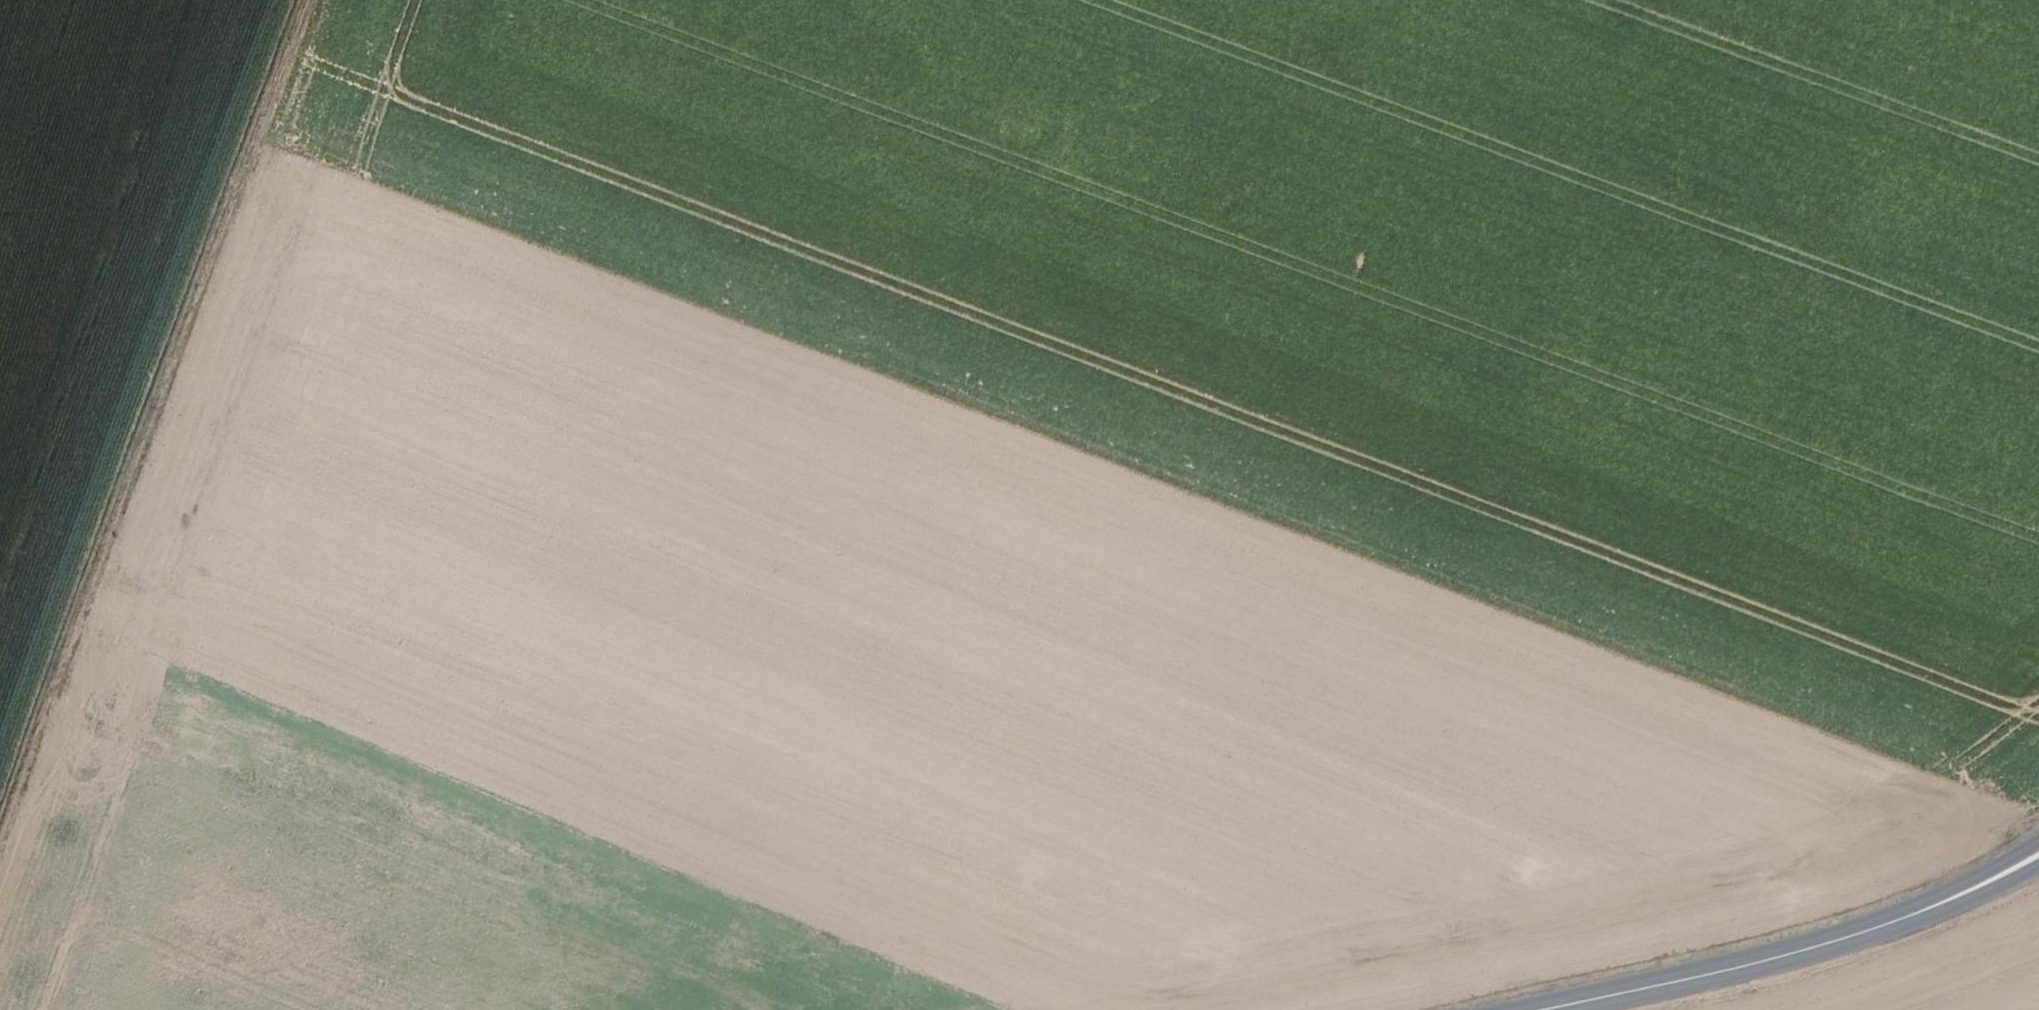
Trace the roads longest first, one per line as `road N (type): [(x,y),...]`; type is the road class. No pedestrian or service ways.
road 1 (track): [(310,0),(0,846)]
road 2 (secondary): [(1540,1009),(1816,947),(1970,891)]

